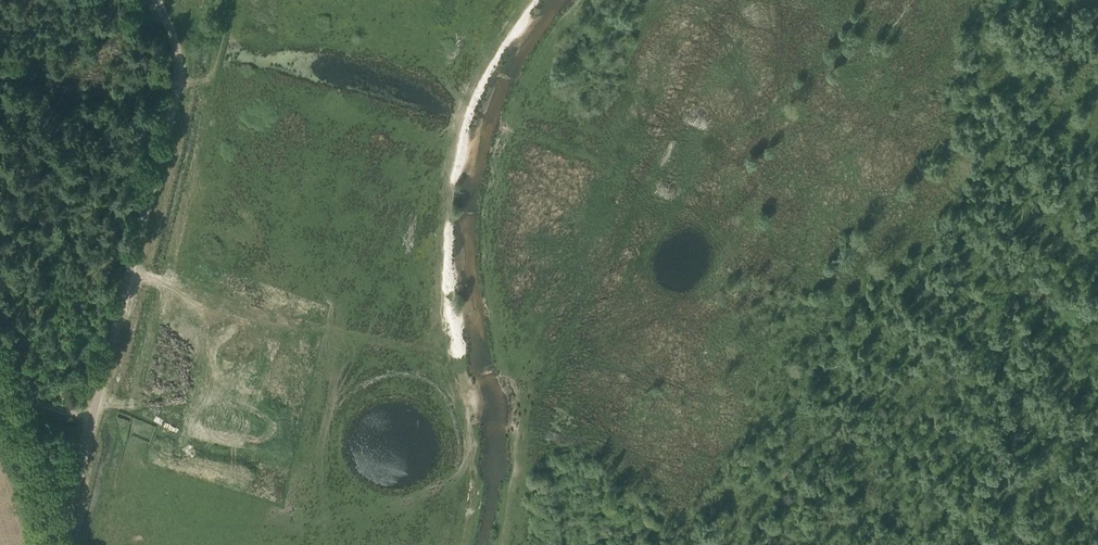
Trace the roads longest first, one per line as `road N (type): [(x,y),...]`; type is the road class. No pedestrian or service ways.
road 1 (unclassified): [(63,544),(178,79),(156,0)]
road 2 (track): [(6,388),(61,540)]

